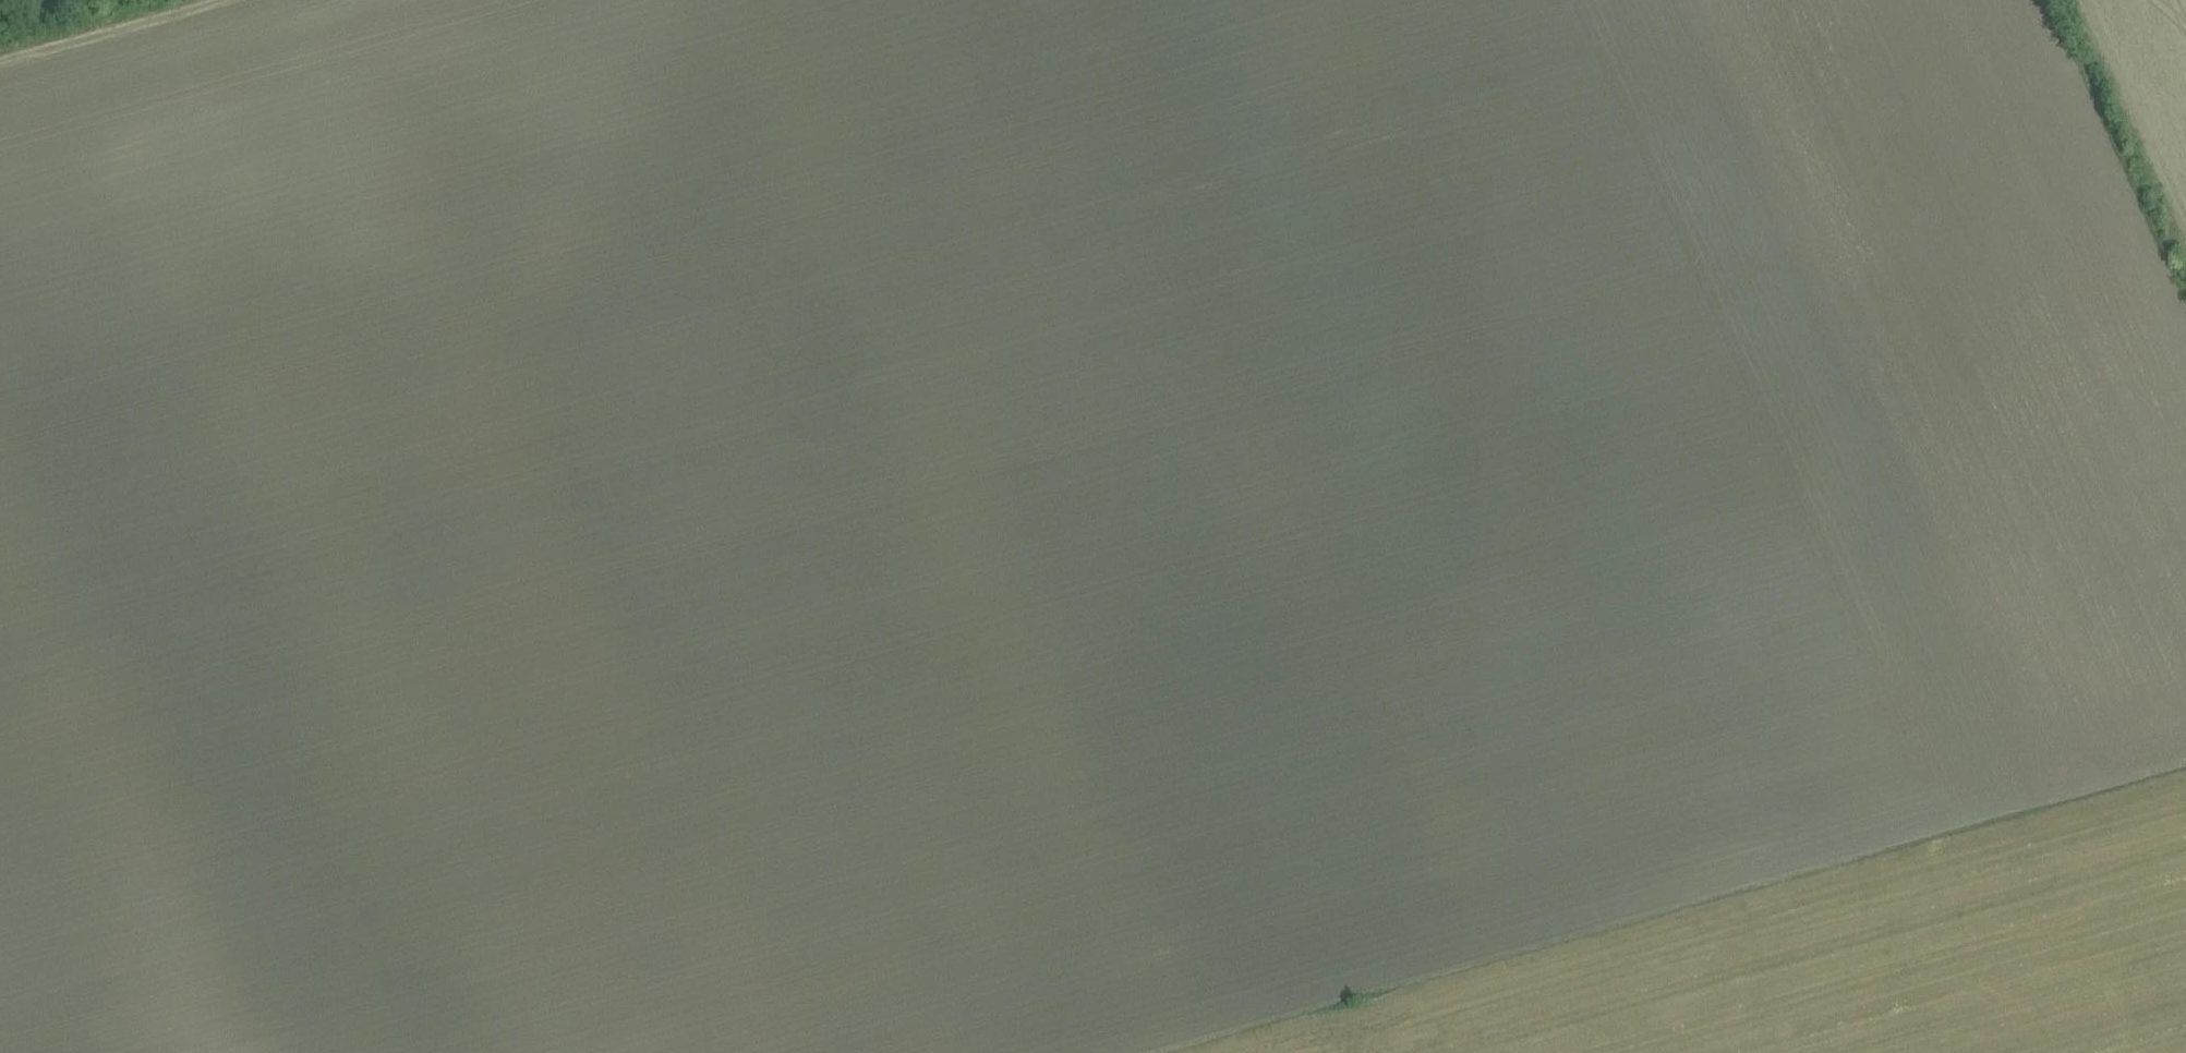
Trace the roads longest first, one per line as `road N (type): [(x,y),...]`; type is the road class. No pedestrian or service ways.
road 1 (track): [(0,53),(190,0)]

